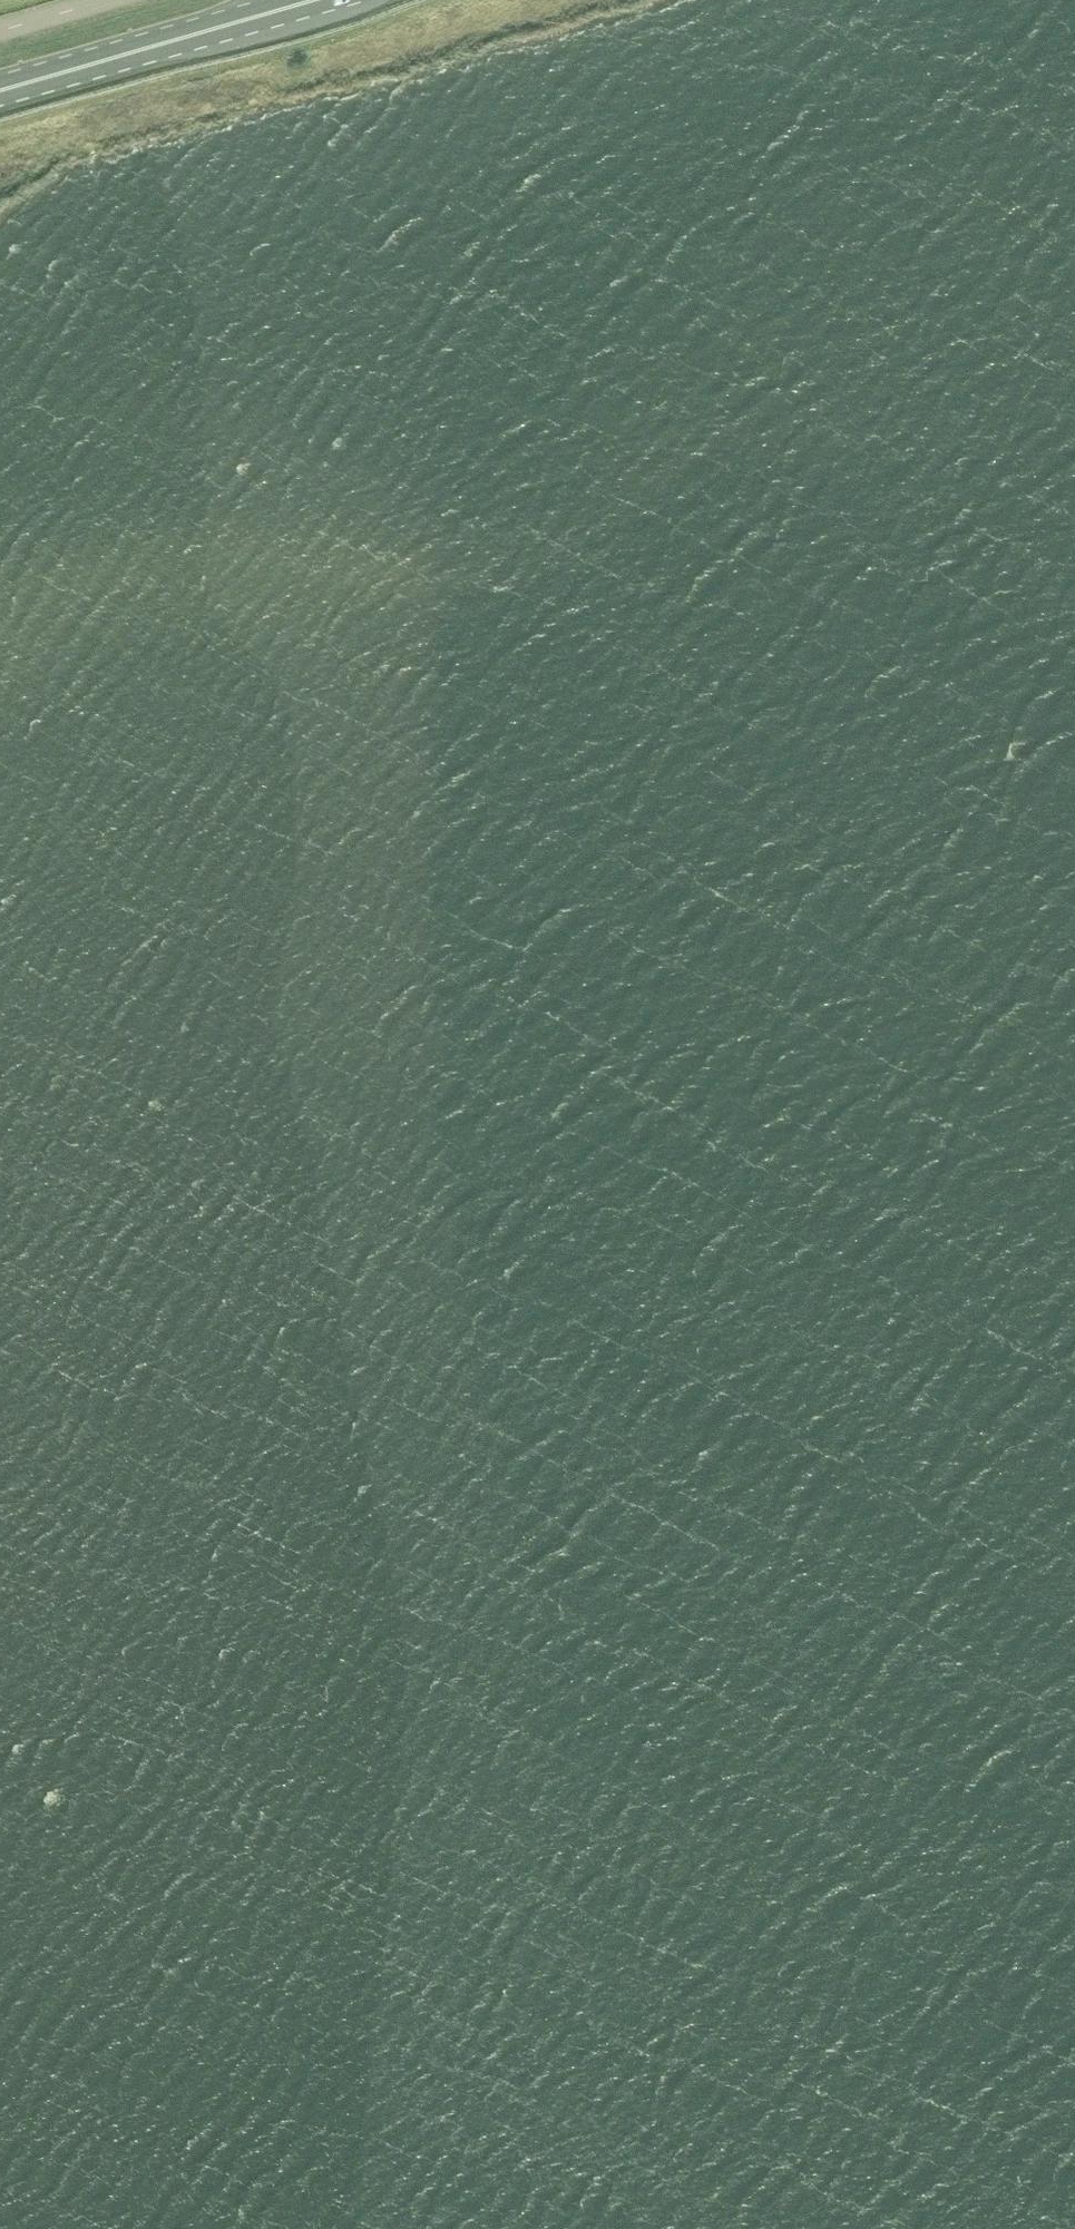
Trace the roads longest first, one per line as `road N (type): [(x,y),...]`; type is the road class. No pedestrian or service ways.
road 1 (primary): [(0,91),(315,0)]

